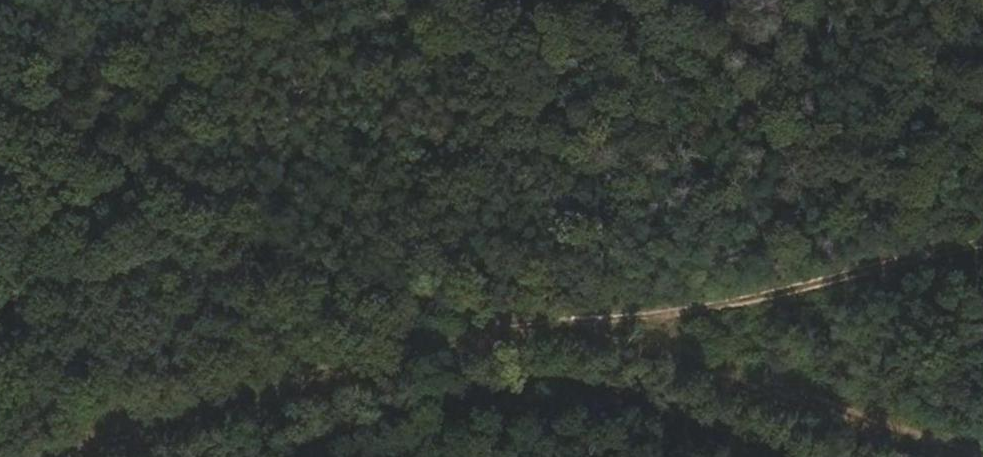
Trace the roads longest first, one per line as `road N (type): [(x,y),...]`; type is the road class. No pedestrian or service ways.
road 1 (track): [(982,246),(743,303),(387,361),(75,456)]
road 2 (track): [(245,456),(470,389),(574,377),(628,389),(792,456)]
road 3 (track): [(743,303),(773,378),(982,454)]

